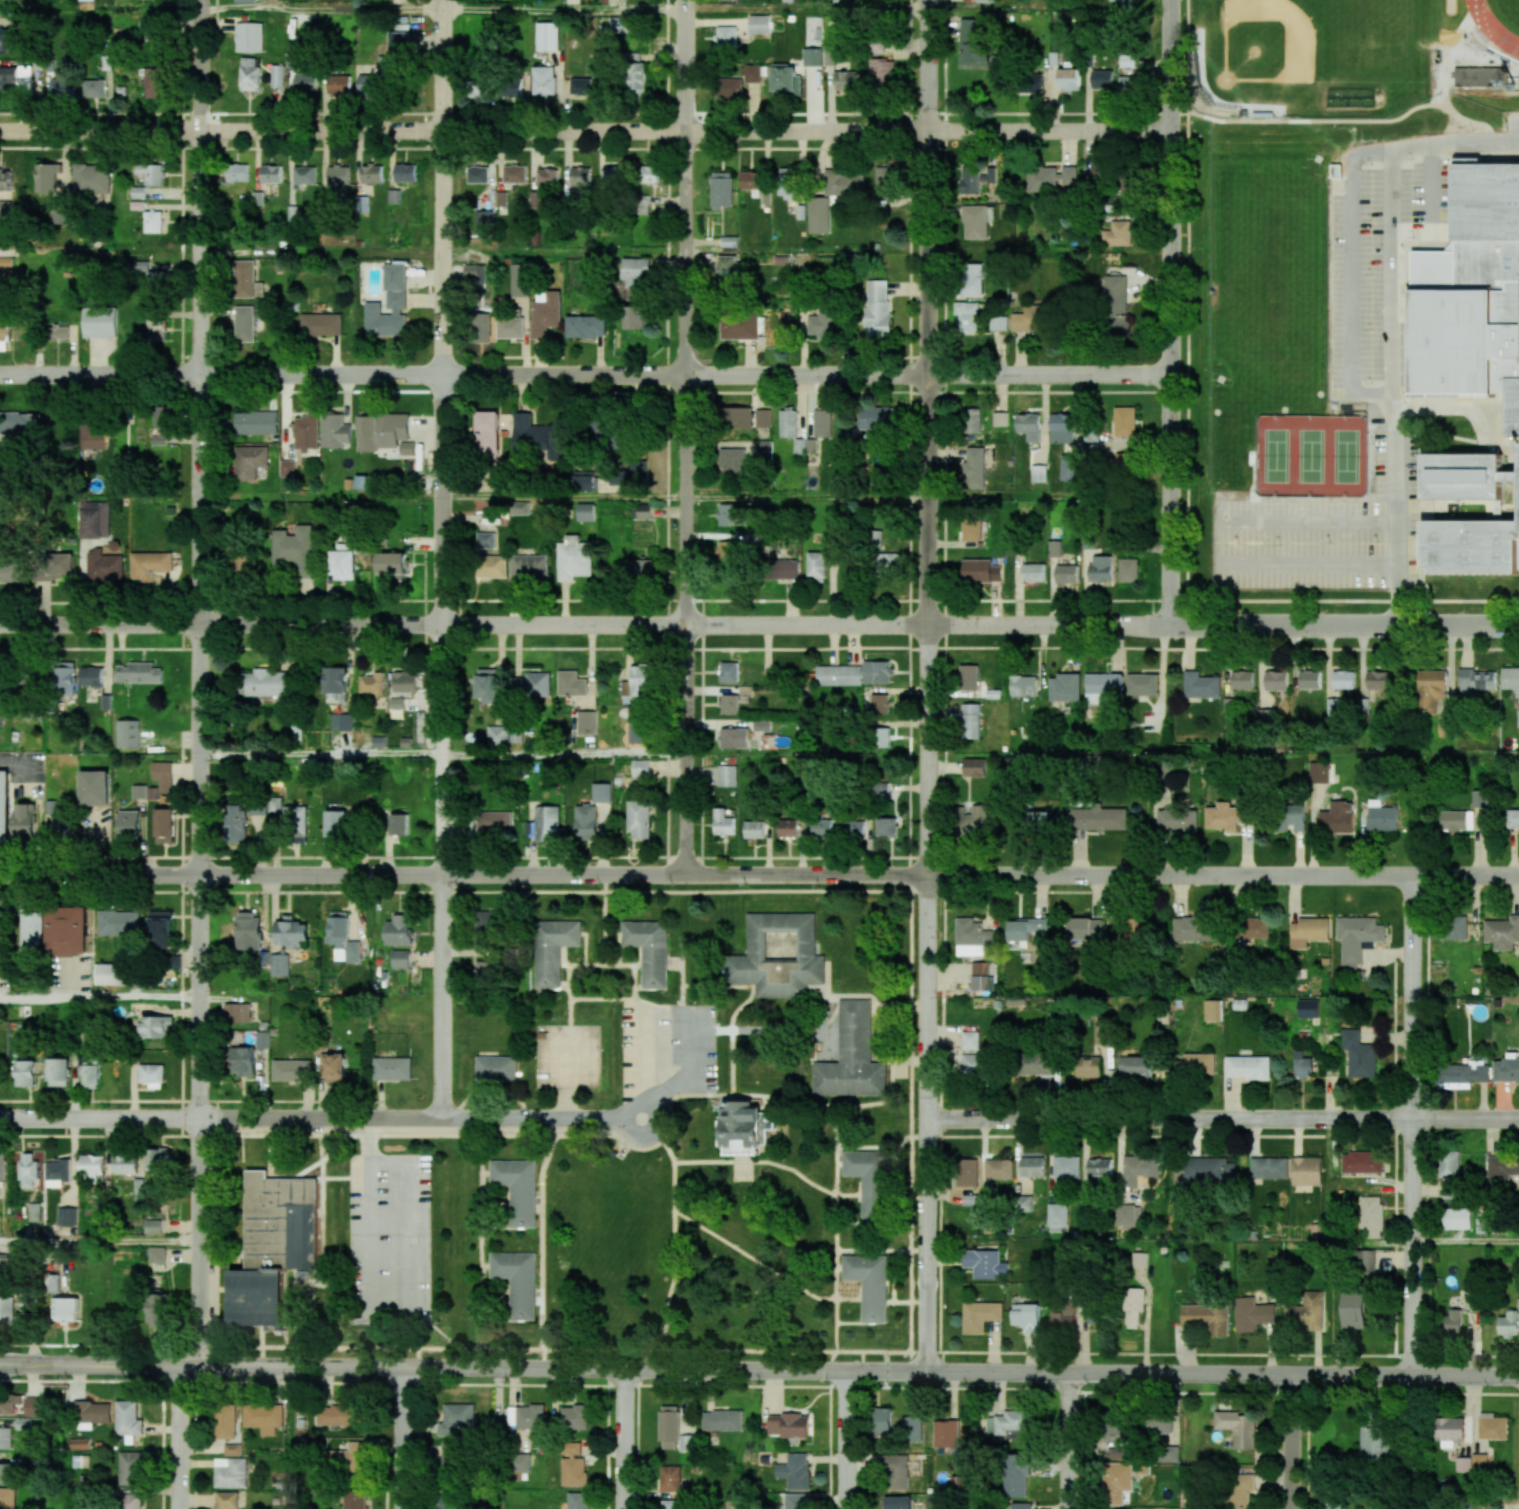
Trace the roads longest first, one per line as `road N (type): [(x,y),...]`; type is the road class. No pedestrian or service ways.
road 1 (tertiary): [(0,1364),(1518,1377)]
road 2 (residential): [(199,1366),(199,0)]
road 3 (residential): [(0,374),(1171,373)]
road 4 (residential): [(0,130),(1171,129)]
road 5 (residential): [(443,1118),(444,0)]
road 6 (residential): [(0,625),(928,623)]
road 7 (residential): [(0,875),(928,874)]
road 8 (residential): [(928,874),(929,0)]
road 9 (residential): [(687,874),(688,0)]
road 10 (residential): [(0,1119),(639,1119)]
road 11 (residential): [(1171,623),(1171,0)]
road 12 (residential): [(928,874),(1518,873)]
road 13 (residential): [(928,1117),(1518,1116)]
road 14 (residential): [(1413,1376),(1414,873)]
road 15 (residential): [(928,1372),(928,874)]
road 16 (residential): [(1171,623),(1518,623)]
road 17 (residential): [(928,623),(1171,623)]
road 18 (residential): [(179,1508),(179,1366)]
road 19 (residential): [(403,1508),(403,1367)]
road 20 (residential): [(625,1508),(625,1369)]
road 21 (residential): [(847,1508),(847,1371)]
road 22 (residential): [(1070,1508),(1070,1373)]
road 23 (residential): [(1292,1508),(1292,1375)]

